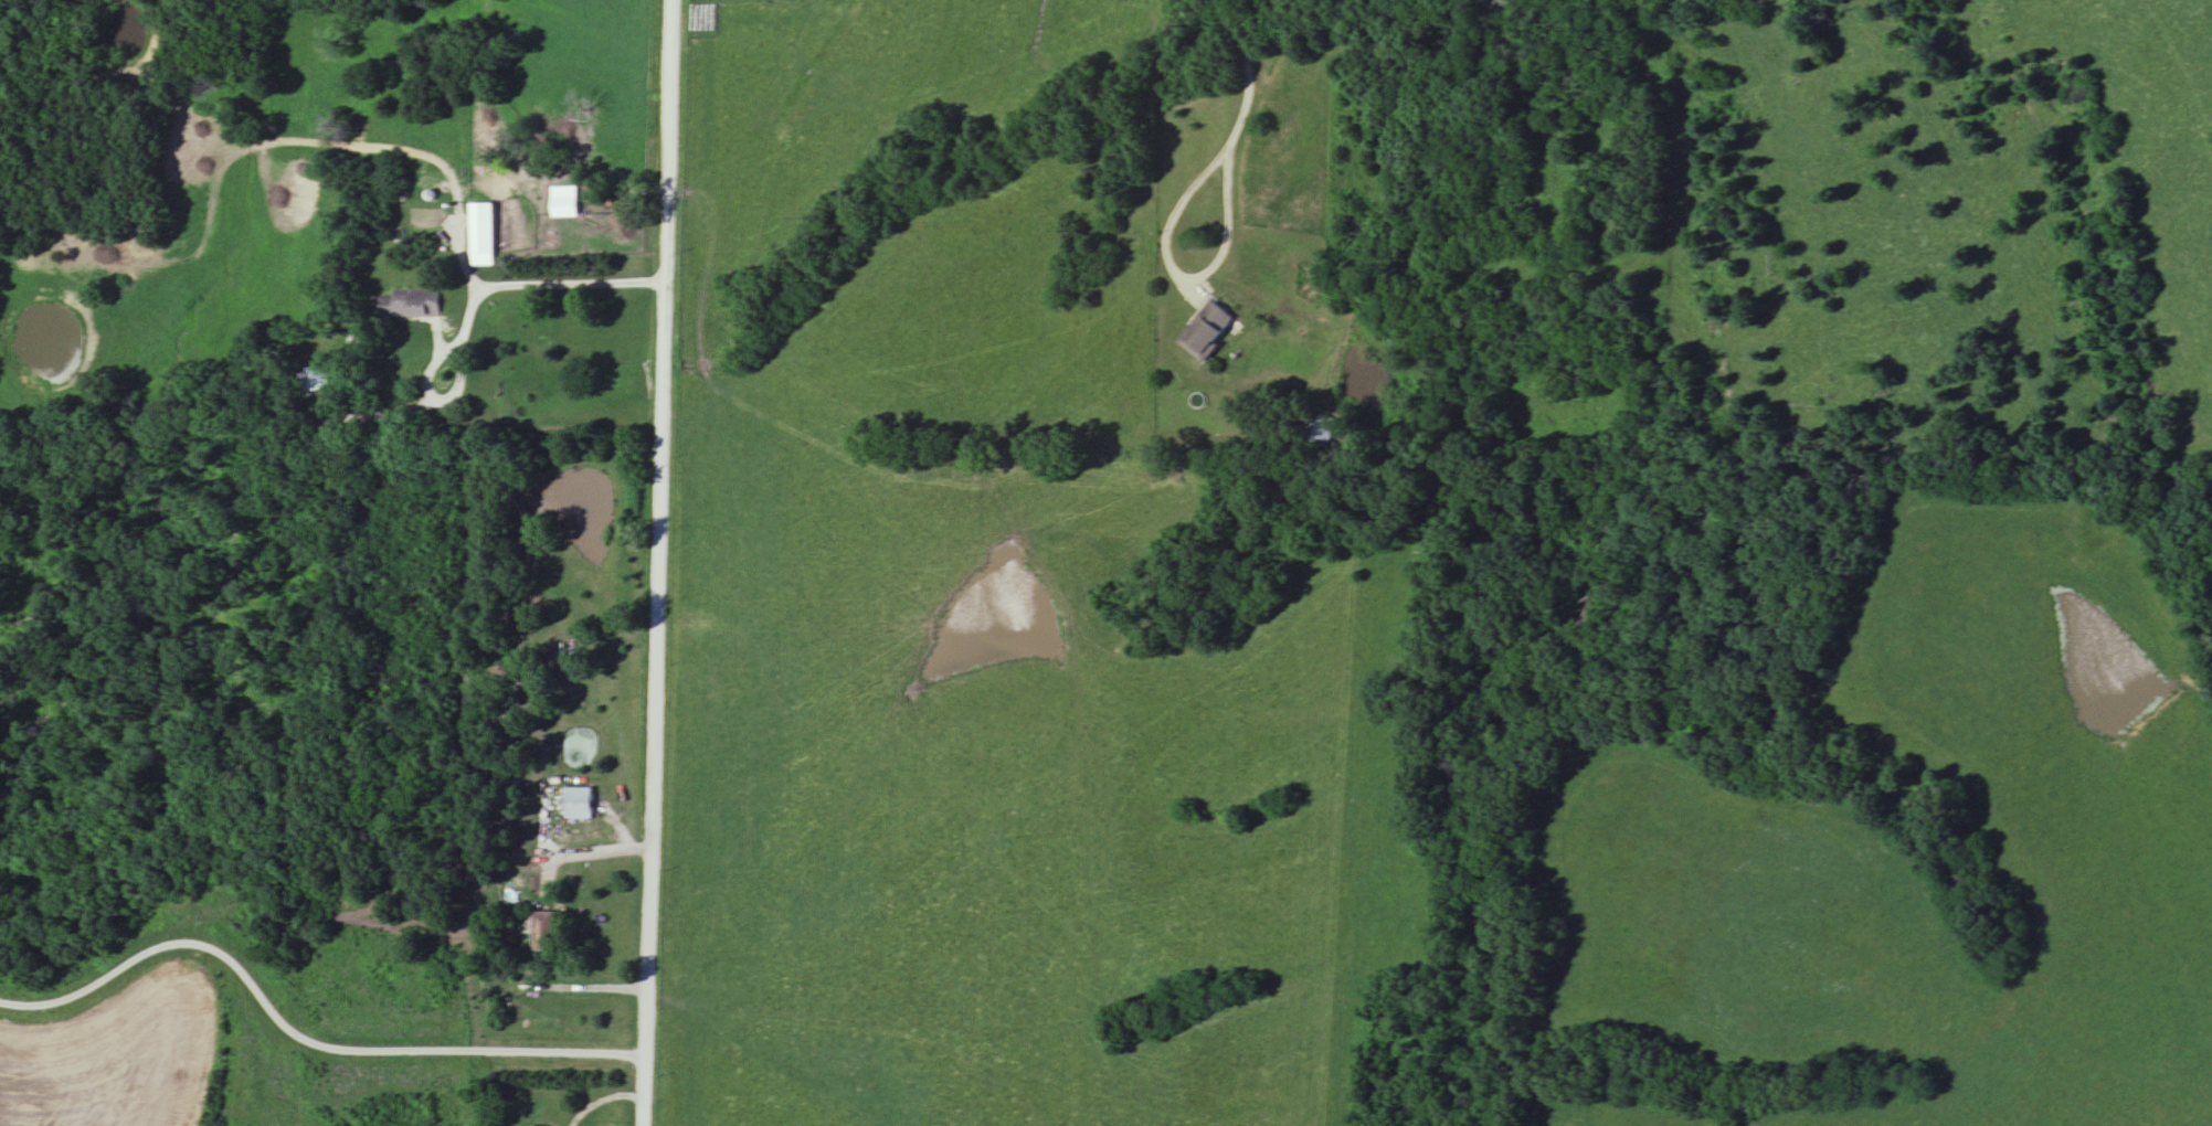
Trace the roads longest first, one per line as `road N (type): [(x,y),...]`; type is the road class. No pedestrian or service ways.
road 1 (residential): [(640,1125),(669,0)]

